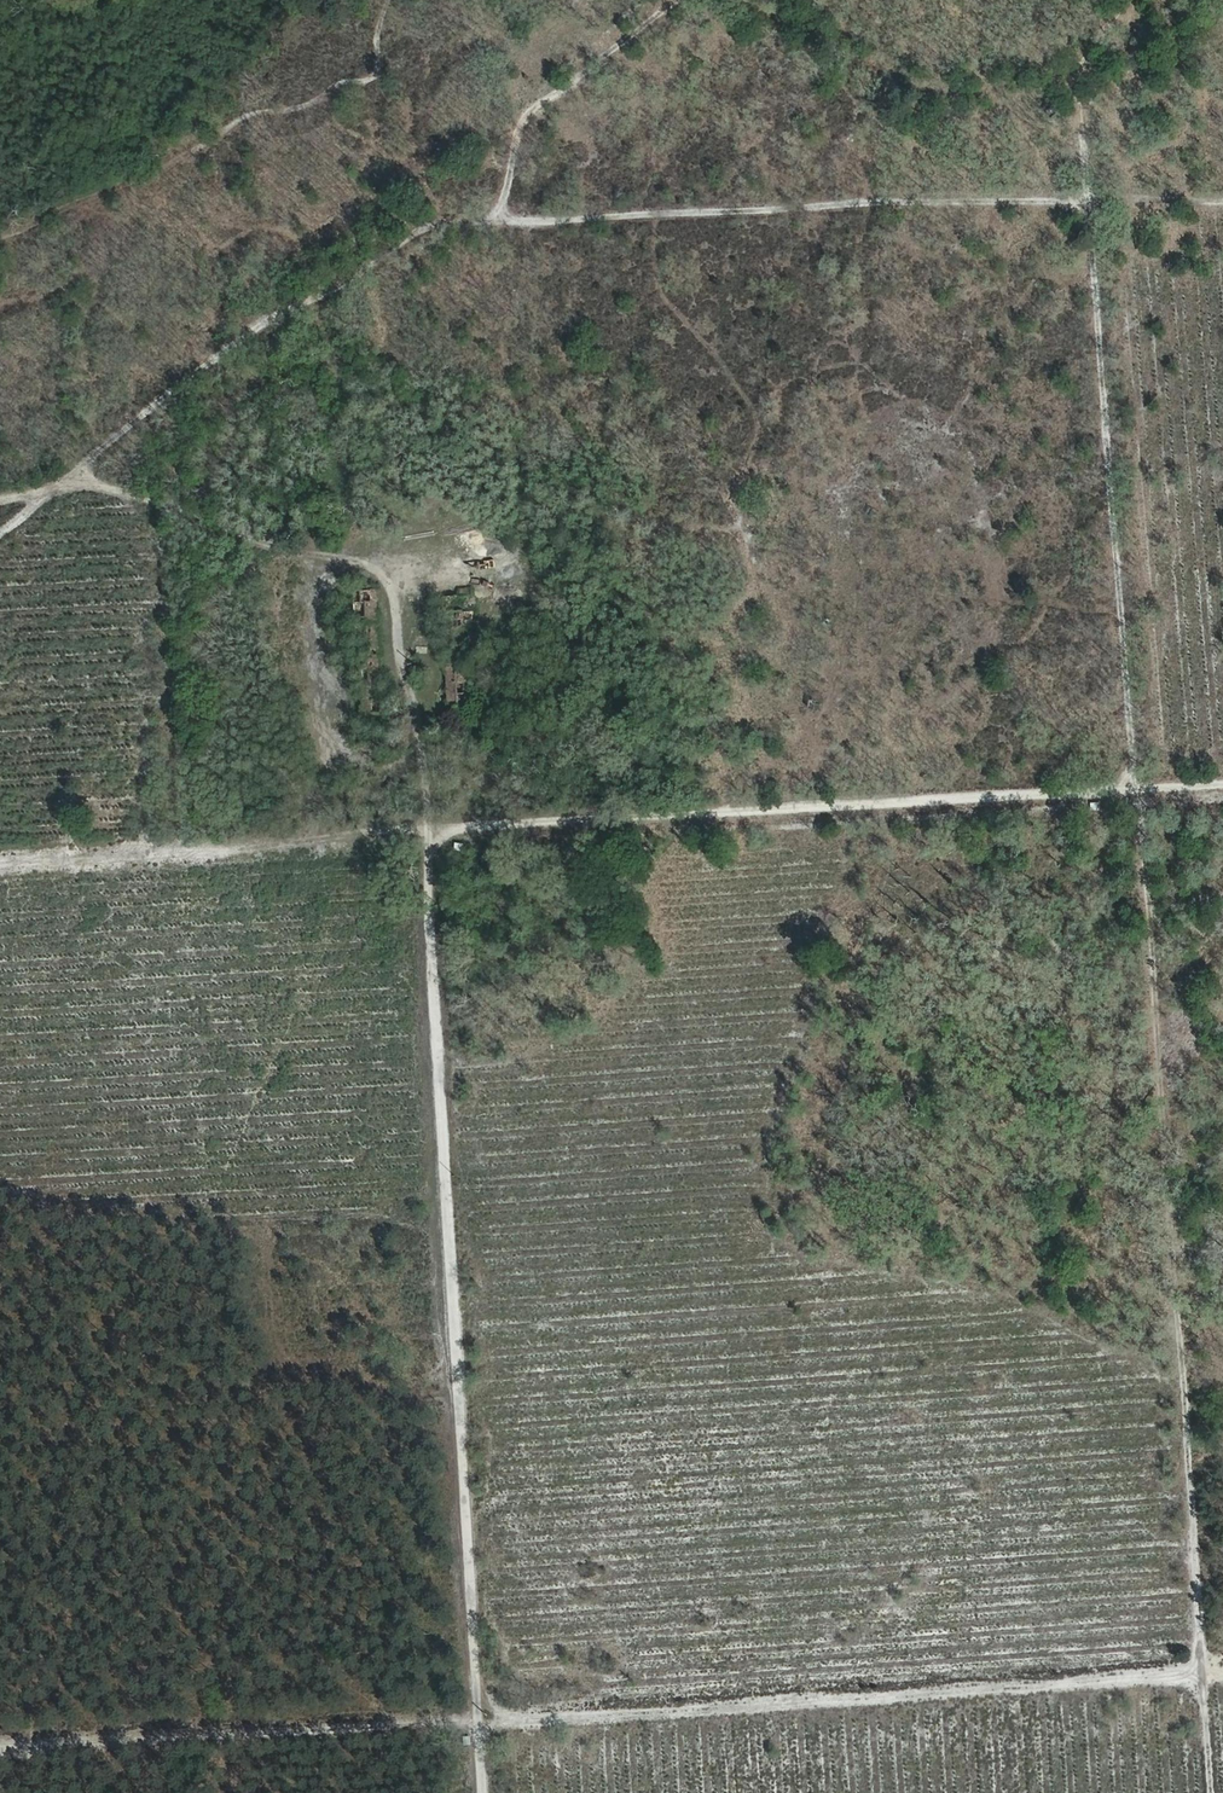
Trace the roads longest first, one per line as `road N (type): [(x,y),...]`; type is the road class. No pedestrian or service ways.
road 1 (track): [(485,1792),(420,732),(393,598),(386,580),(368,568),(68,479),(0,498)]
road 2 (track): [(1212,1792),(1086,196)]
road 3 (track): [(1222,204),(983,203),(424,228),(204,360),(0,533)]
road 4 (track): [(1222,783),(0,860)]
road 5 (track): [(1222,1674),(0,1750)]
road 6 (track): [(490,222),(505,197),(517,124),(667,0)]

